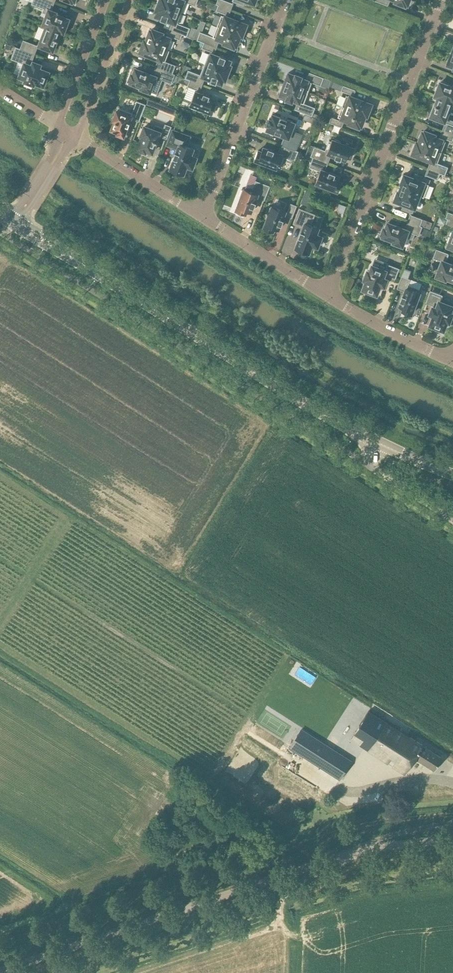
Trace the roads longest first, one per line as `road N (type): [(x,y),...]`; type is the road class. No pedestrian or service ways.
road 1 (secondary): [(376,443),(15,222)]
road 2 (tertiary): [(0,971),(355,851)]
road 3 (residential): [(327,295),(441,0)]
road 4 (residential): [(285,0),(202,216)]
road 5 (residential): [(327,295),(202,216)]
road 6 (residential): [(202,216),(77,137)]
road 7 (residential): [(77,137),(130,0)]
road 8 (residential): [(452,361),(327,295)]
road 9 (residential): [(107,0),(59,127)]
road 10 (unclassified): [(452,520),(376,471),(376,443)]

